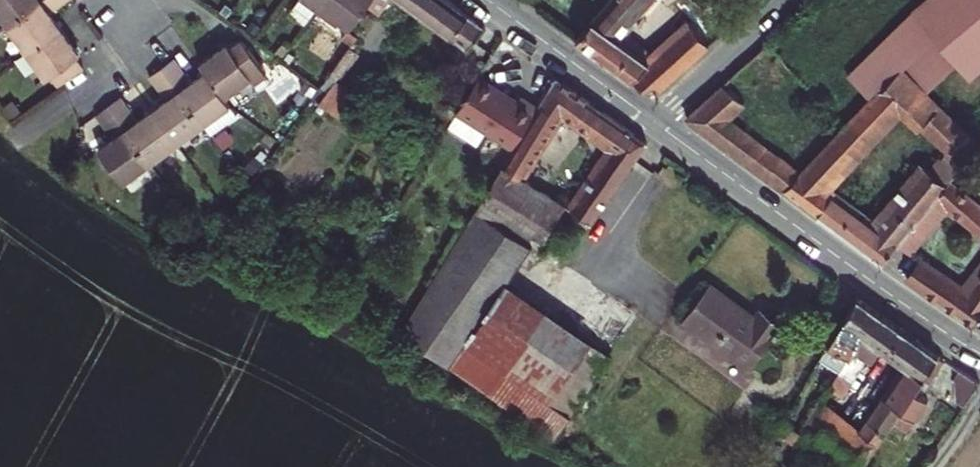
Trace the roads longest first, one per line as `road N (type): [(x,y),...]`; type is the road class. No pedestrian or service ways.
road 1 (residential): [(656,122),(979,353)]
road 2 (residential): [(490,0),(656,122)]
road 3 (residential): [(791,0),(656,122)]

